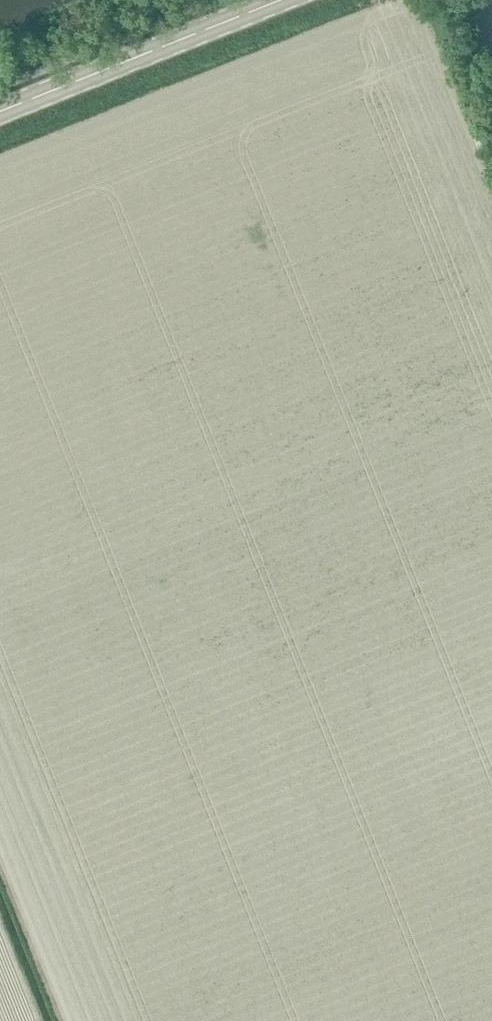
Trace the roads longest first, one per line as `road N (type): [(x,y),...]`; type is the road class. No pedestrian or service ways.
road 1 (tertiary): [(279,0),(0,111)]

